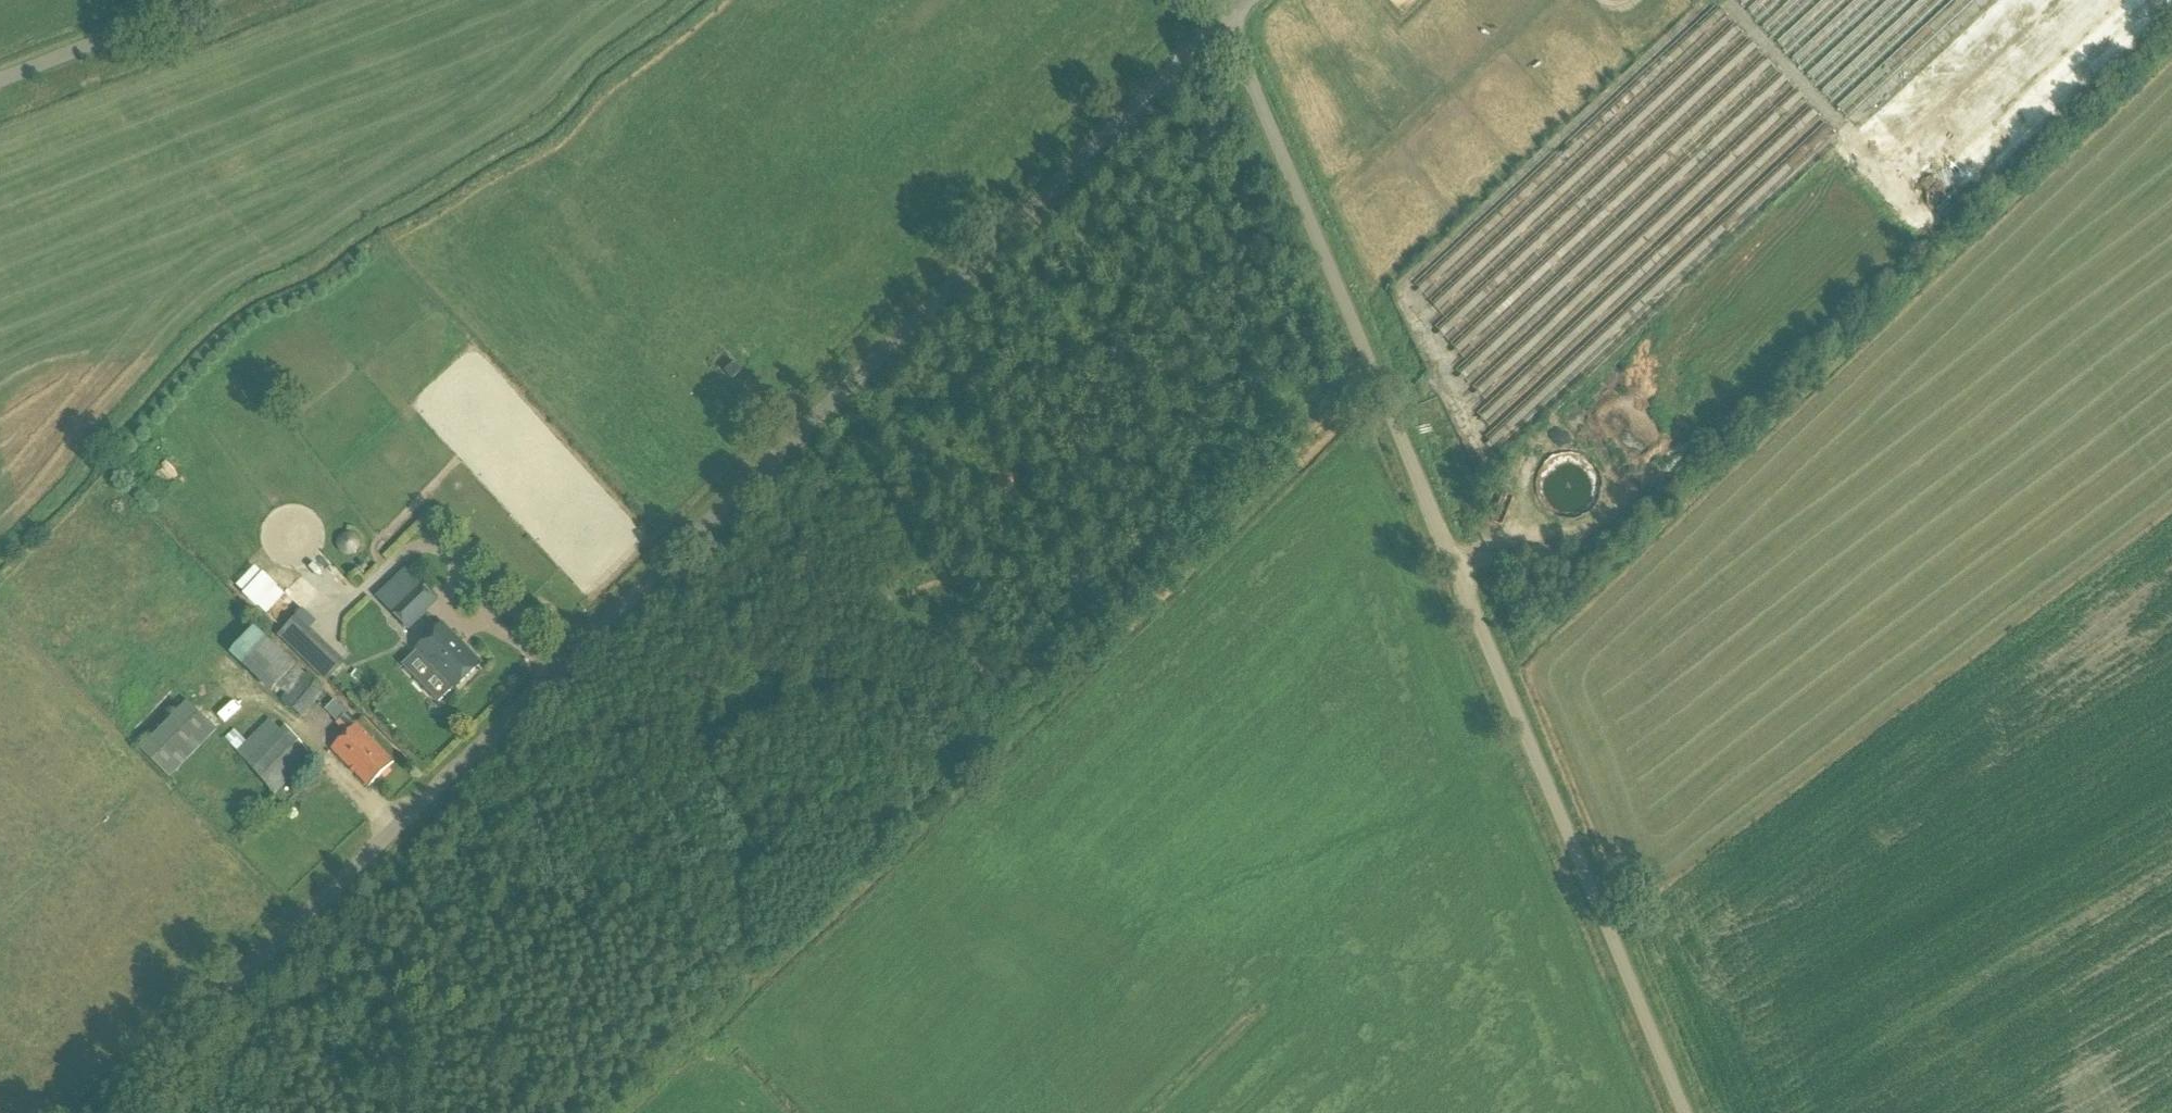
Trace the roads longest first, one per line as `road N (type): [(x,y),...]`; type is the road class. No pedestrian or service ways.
road 1 (unclassified): [(104,1112),(1225,22)]
road 2 (unclassified): [(1682,1112),(1225,22)]
road 3 (unclassified): [(0,84),(217,0)]

